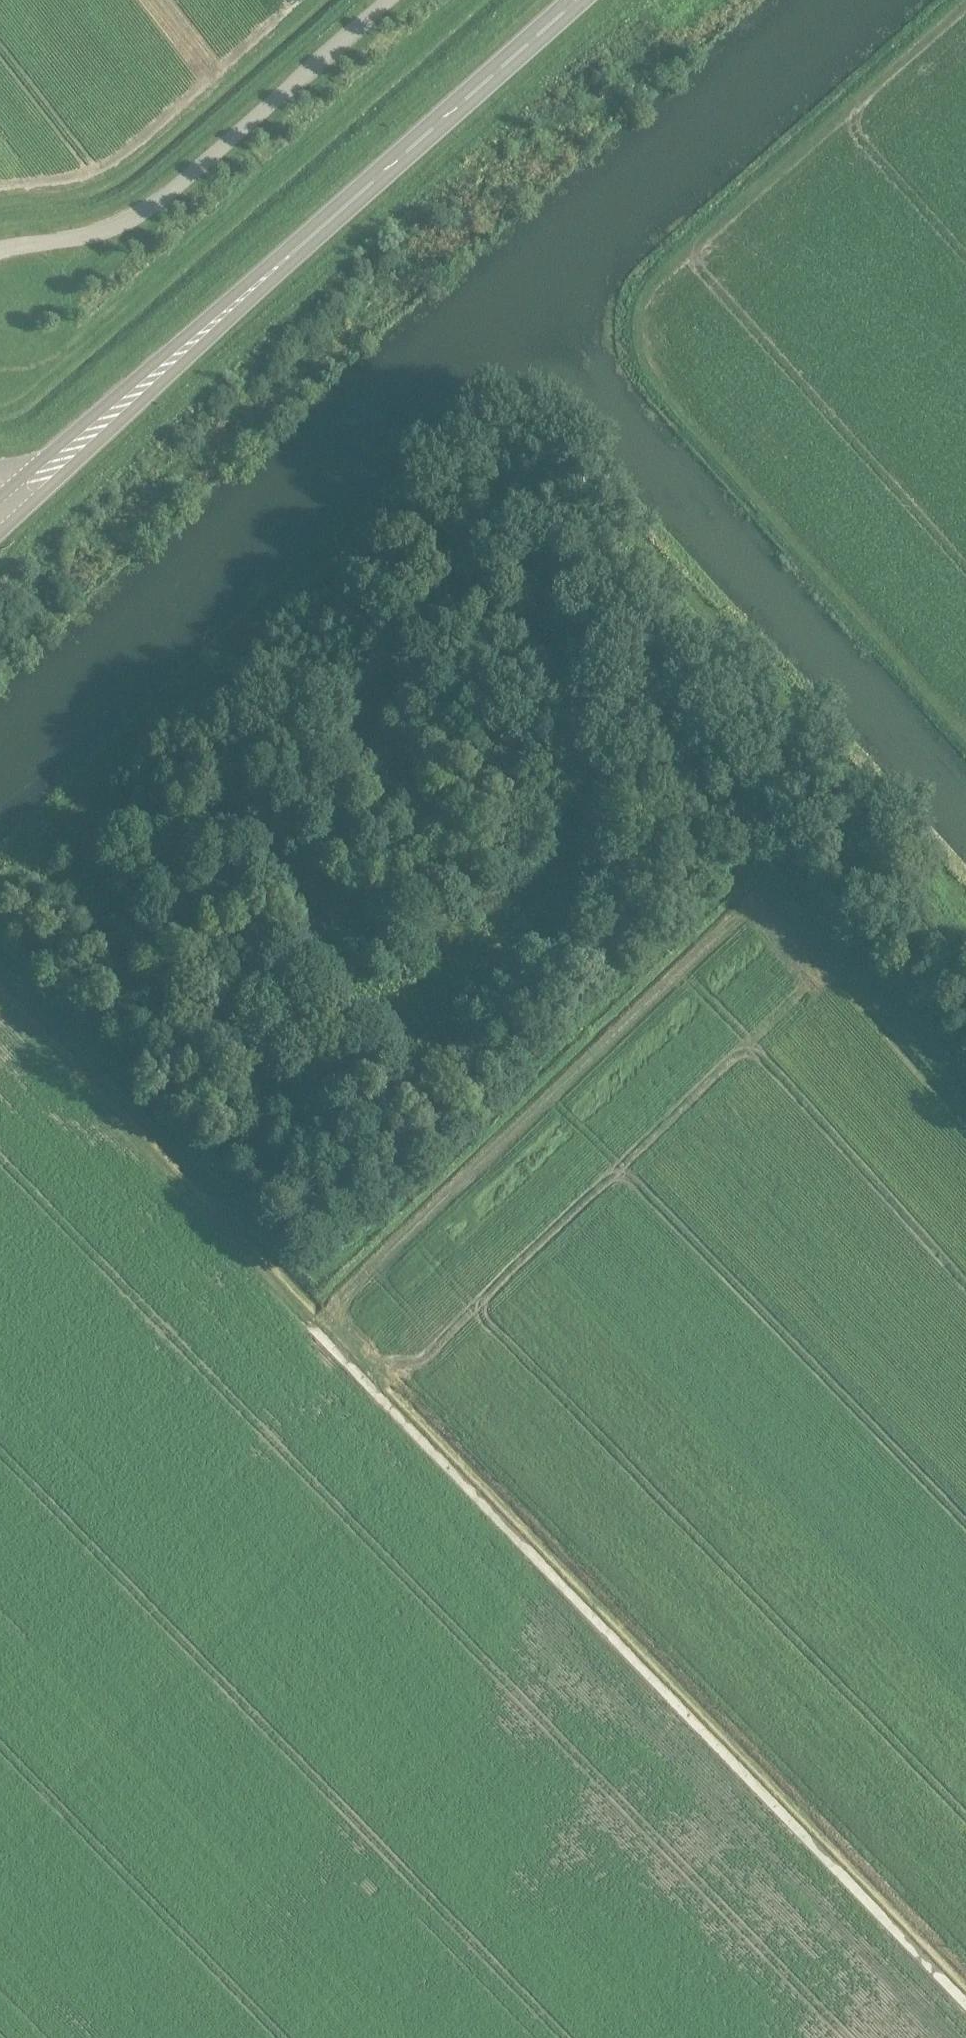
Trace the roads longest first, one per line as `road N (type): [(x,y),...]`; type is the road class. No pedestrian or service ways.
road 1 (trunk): [(5,510),(574,0)]
road 2 (unclassified): [(0,249),(100,234),(136,219),(383,0)]
road 3 (track): [(724,796),(965,1067)]

